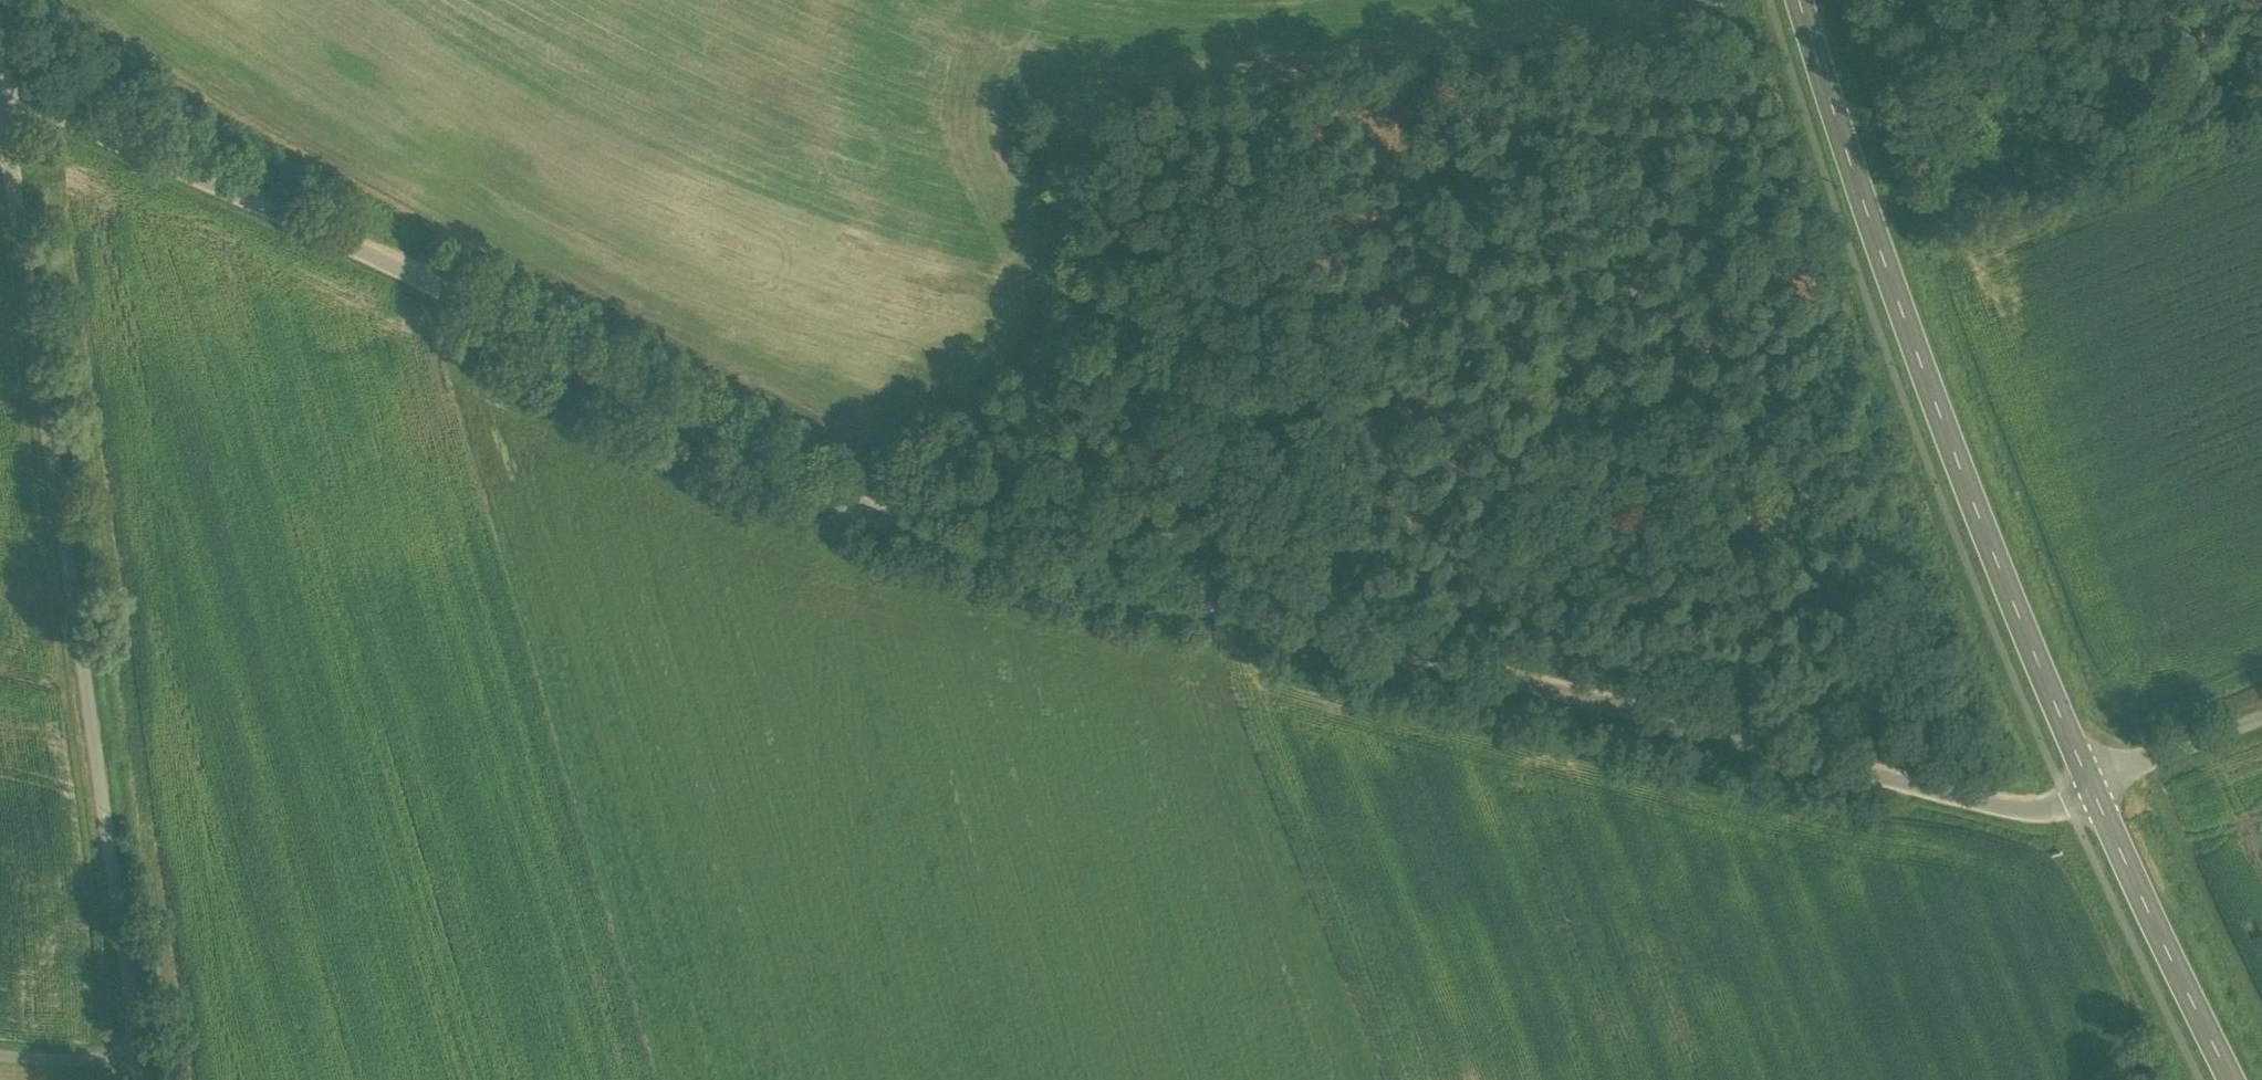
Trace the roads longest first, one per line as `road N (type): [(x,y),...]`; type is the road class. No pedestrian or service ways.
road 1 (unclassified): [(0,84),(404,272),(830,498),(884,517),(2001,806),(2037,813),(2094,790)]
road 2 (unclassified): [(0,93),(145,1079)]
road 3 (tertiary): [(1800,0),(1958,465),(2094,790)]
road 4 (tertiary): [(2094,790),(2232,1079)]
road 5 (unclassified): [(2094,790),(2261,717)]

